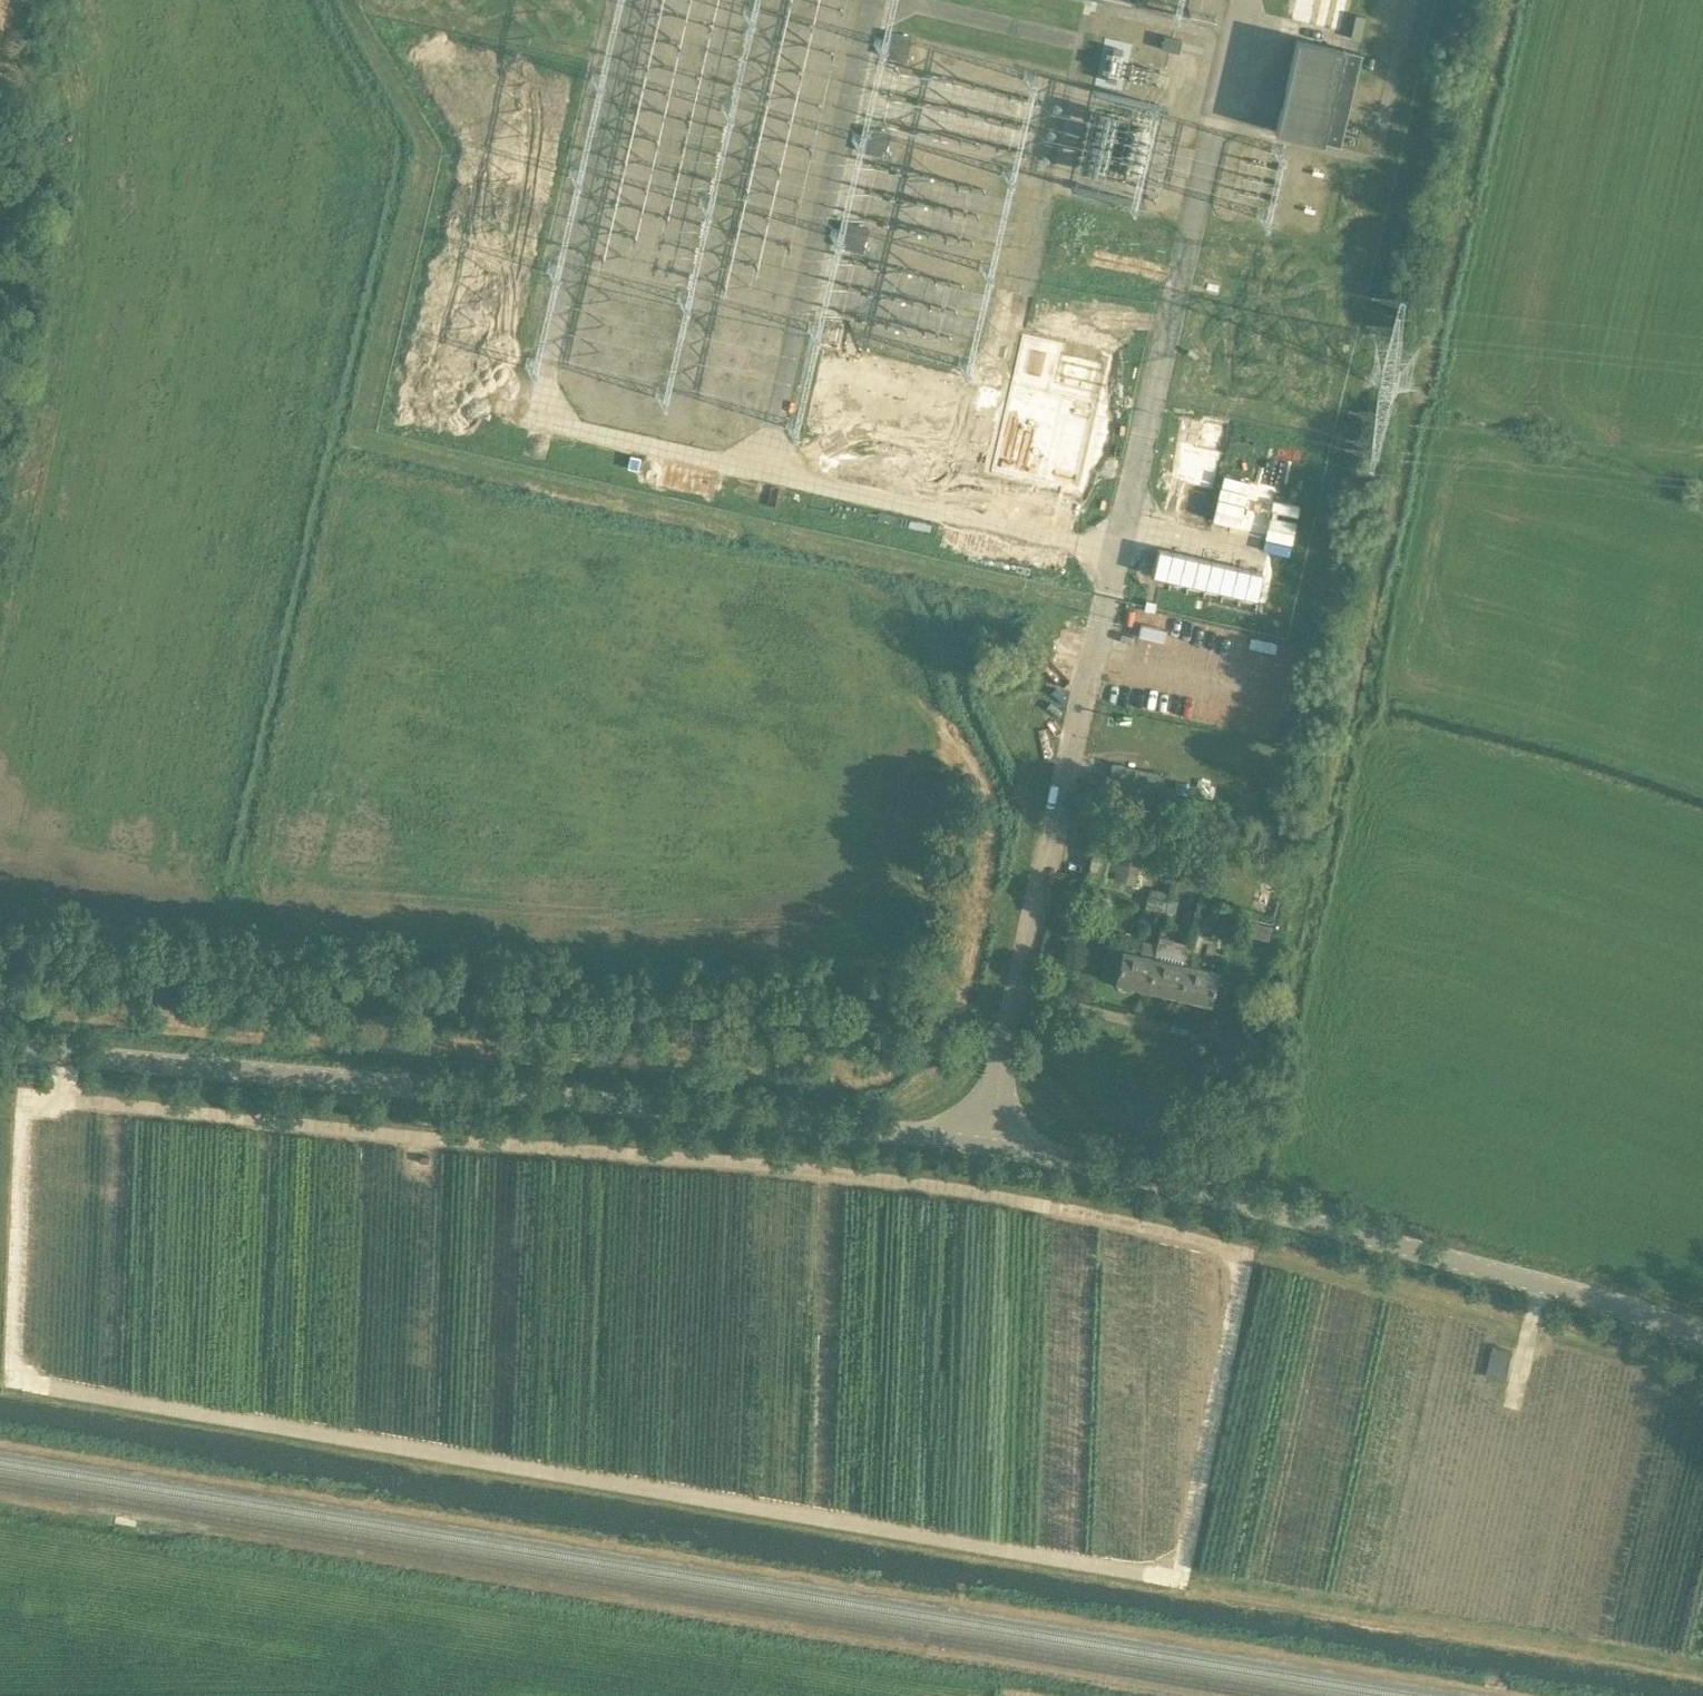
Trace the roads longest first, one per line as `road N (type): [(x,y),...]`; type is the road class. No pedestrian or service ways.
road 1 (unclassified): [(989,1142),(0,1054)]
road 2 (unclassified): [(1702,1344),(1624,1309),(989,1142)]
road 3 (unclassified): [(989,1142),(1006,1026),(1108,596)]

